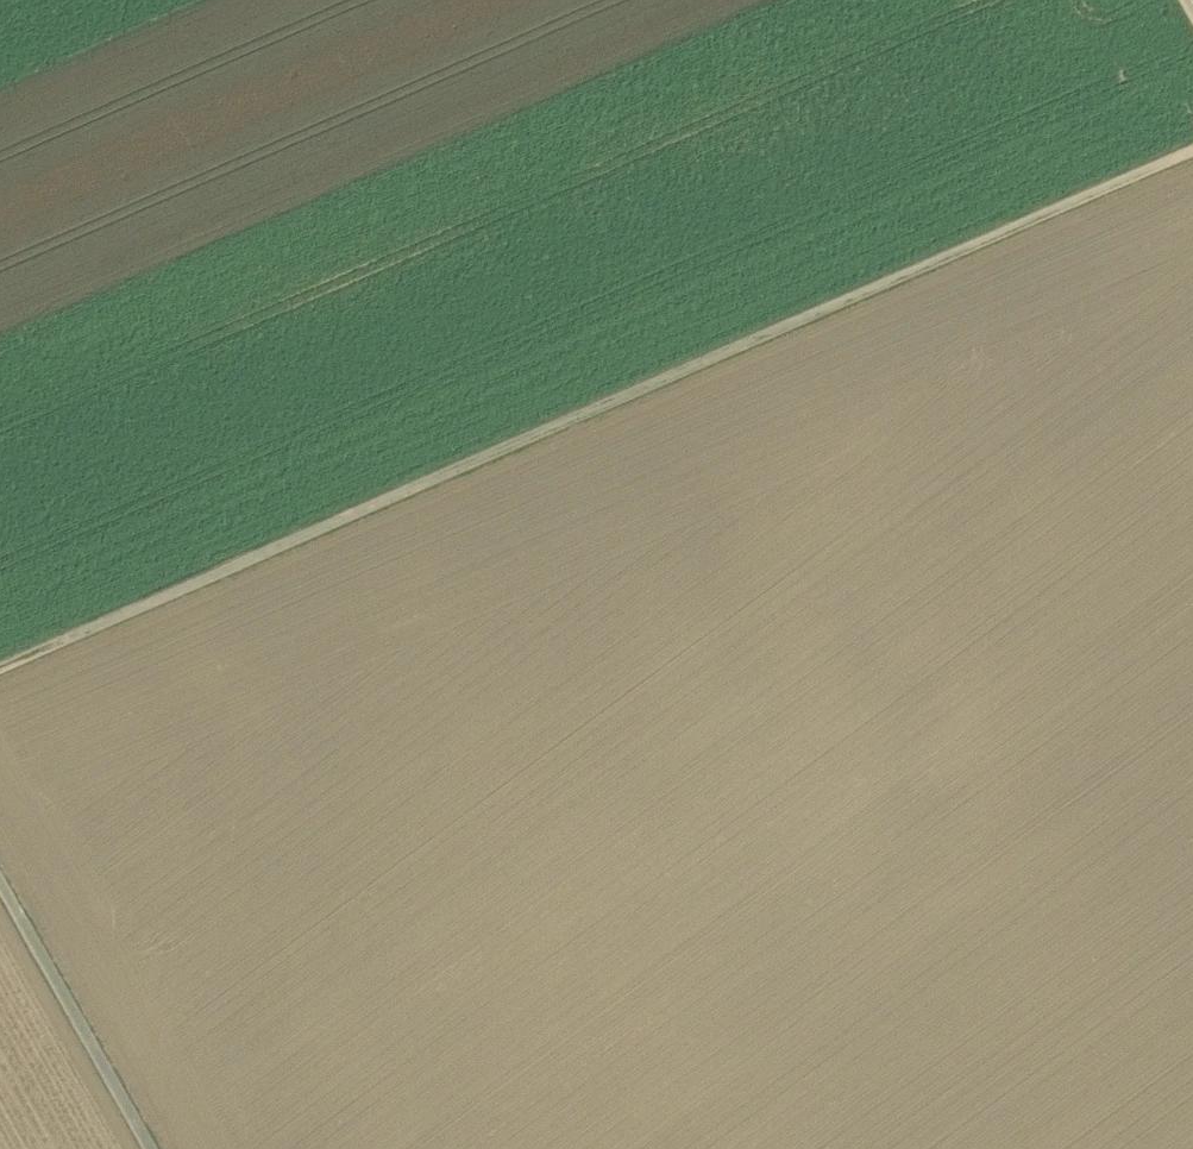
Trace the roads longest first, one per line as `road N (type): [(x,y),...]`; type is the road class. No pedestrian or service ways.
road 1 (track): [(0,670),(1192,153)]
road 2 (track): [(0,878),(156,1148)]

